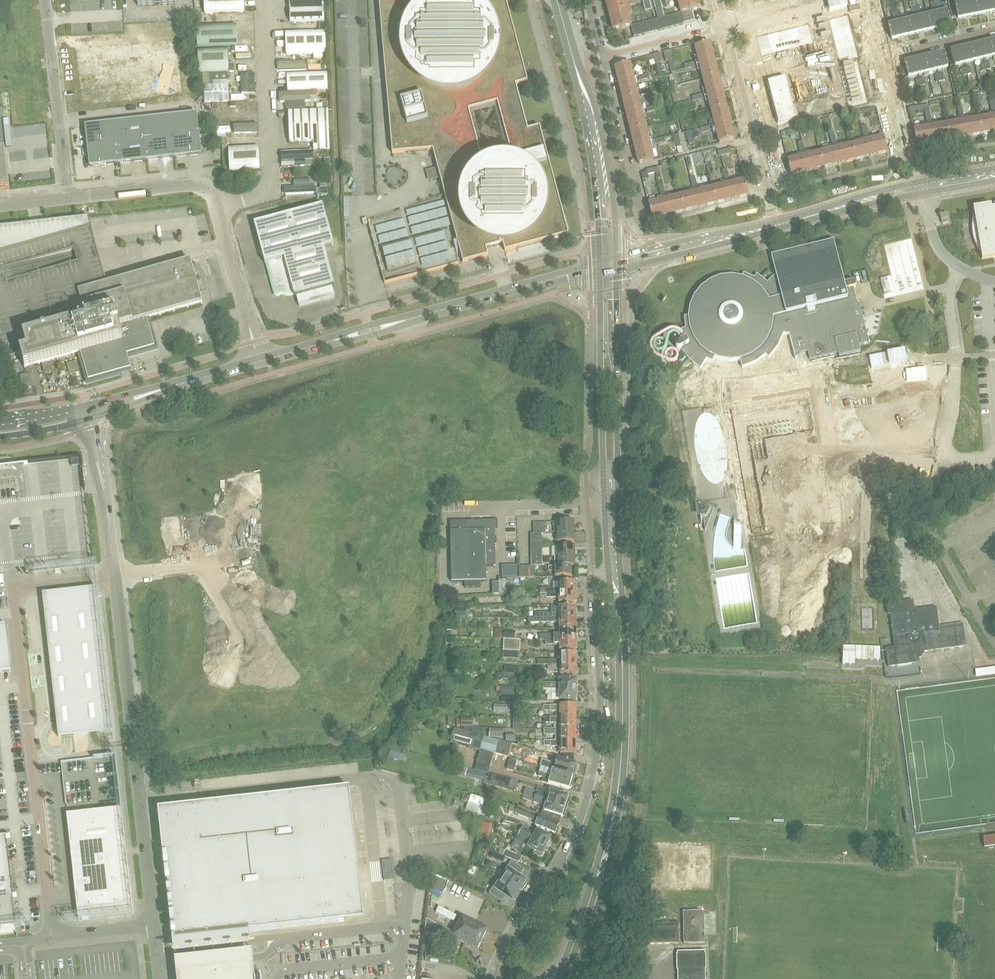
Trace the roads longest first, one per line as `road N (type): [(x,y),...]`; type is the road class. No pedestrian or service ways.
road 1 (residential): [(615,577),(594,578),(601,712),(594,770),(578,828),(509,949)]
road 2 (secondary): [(564,978),(599,879),(620,773),(615,577)]
road 3 (tertiary): [(260,363),(608,265)]
road 4 (unclassified): [(155,925),(116,577)]
road 5 (residential): [(52,936),(16,588)]
road 6 (secondary): [(615,577),(608,265)]
road 7 (secondary): [(608,248),(616,222),(606,150),(562,0)]
road 8 (secondary): [(553,0),(588,124),(608,248)]
road 9 (unclassified): [(219,212),(259,198),(271,181),(264,0)]
road 10 (residential): [(777,225),(725,25)]
road 11 (unclassified): [(69,200),(47,0)]
road 12 (tertiary): [(608,265),(777,225)]
road 13 (residential): [(638,218),(602,58)]
road 14 (unclassified): [(219,212),(206,193),(184,189),(69,200)]
road 15 (unclassified): [(116,577),(91,419)]
road 16 (unclassified): [(260,363),(219,212)]
road 17 (tertiary): [(777,225),(921,187)]
road 18 (residential): [(921,187),(889,56)]
road 19 (tertiary): [(91,419),(213,375)]
road 20 (tertiary): [(213,375),(88,405)]
road 21 (residential): [(602,58),(725,25)]

